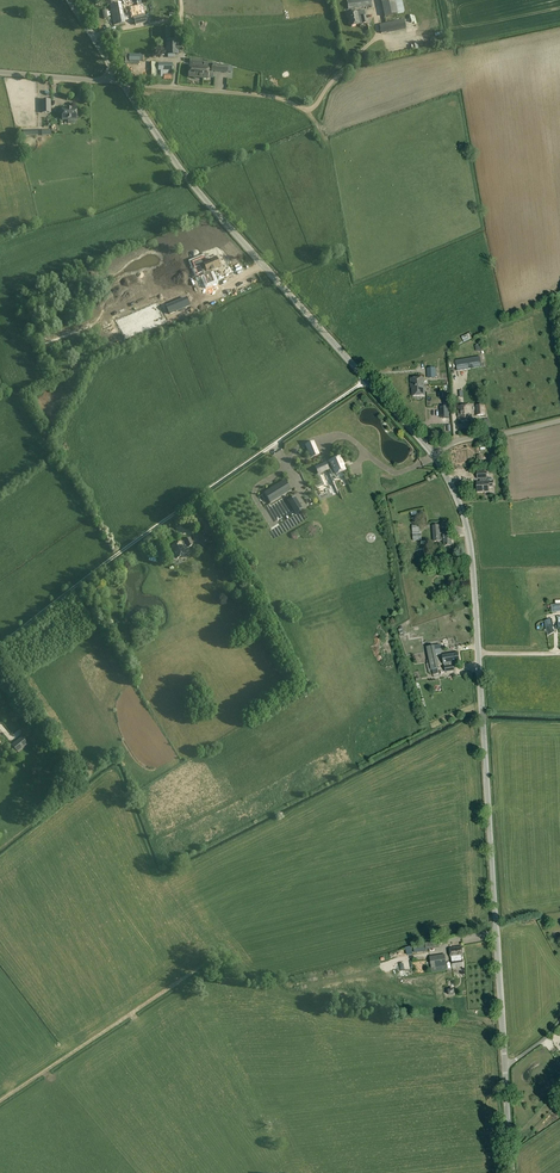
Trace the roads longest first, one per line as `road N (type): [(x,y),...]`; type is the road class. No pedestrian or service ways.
road 1 (tertiary): [(433,455),(206,202),(120,77)]
road 2 (tertiary): [(505,1067),(479,652)]
road 3 (track): [(0,1100),(214,956)]
road 4 (tertiary): [(479,652),(468,531),(433,455)]
road 5 (unclassified): [(433,455),(462,439),(559,418)]
road 6 (unclassified): [(0,72),(120,77)]

